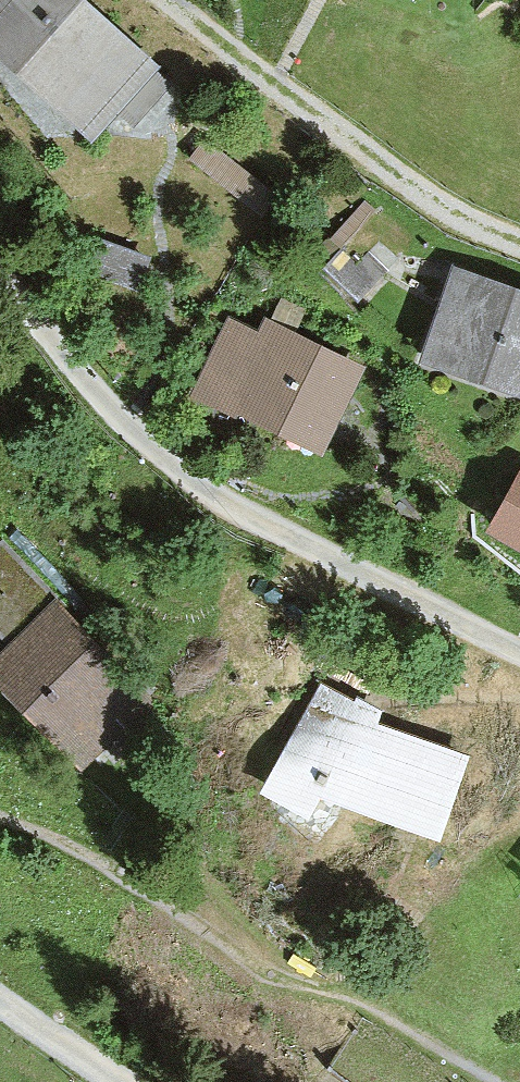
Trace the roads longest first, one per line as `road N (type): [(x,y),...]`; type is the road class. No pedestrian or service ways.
road 1 (track): [(0,296),(128,440),(209,502),(519,657)]
road 2 (track): [(519,258),(453,228),(159,0)]
road 3 (track): [(115,1081),(0,1008)]

